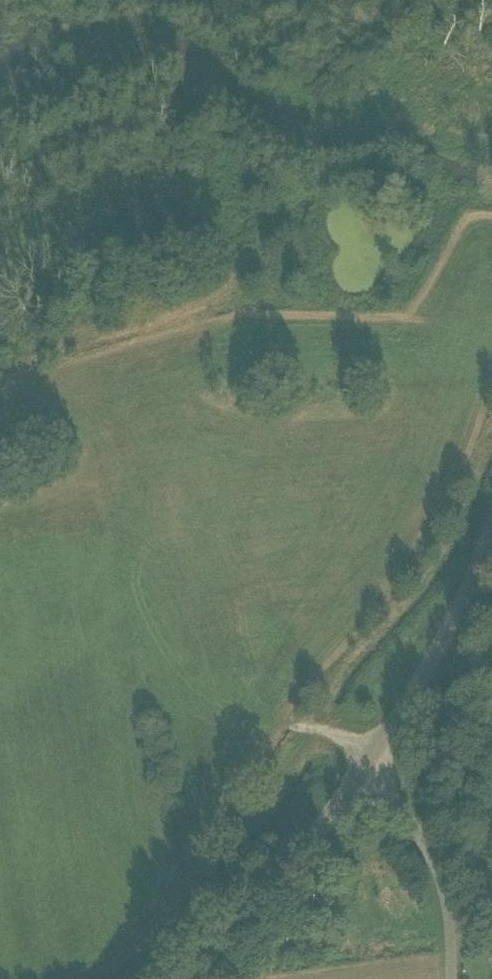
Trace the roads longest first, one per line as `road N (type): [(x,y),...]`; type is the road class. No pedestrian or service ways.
road 1 (track): [(372,770),(348,744),(305,729),(281,742),(123,959),(86,978)]
road 2 (unclassified): [(202,978),(372,770)]
road 3 (unclassified): [(372,770),(491,537)]
road 4 (unclassified): [(457,978),(456,914),(436,860),(372,770)]

